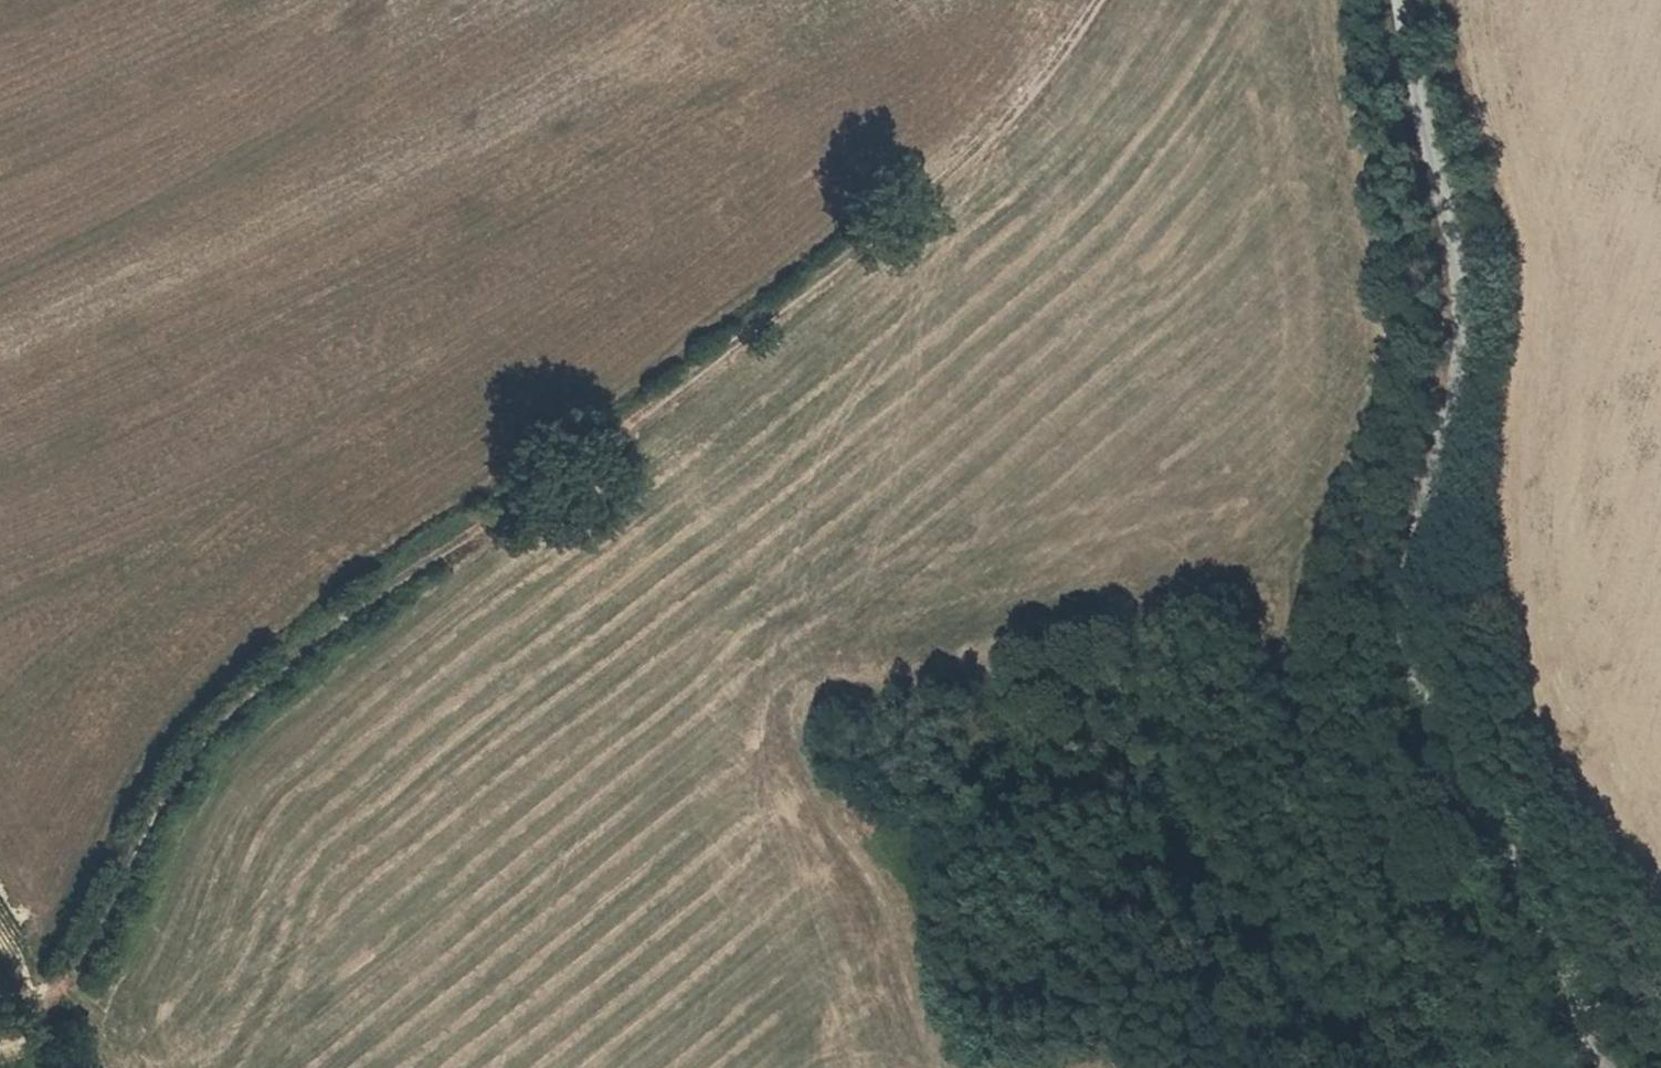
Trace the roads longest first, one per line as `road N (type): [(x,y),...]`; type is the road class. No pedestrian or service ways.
road 1 (track): [(1098,0),(1029,105),(907,207),(236,692),(61,978),(0,1007)]
road 2 (unclassified): [(1399,0),(1457,277),(1461,357),(1419,559),(1407,676),(1435,742),(1484,811),(1609,1067)]

